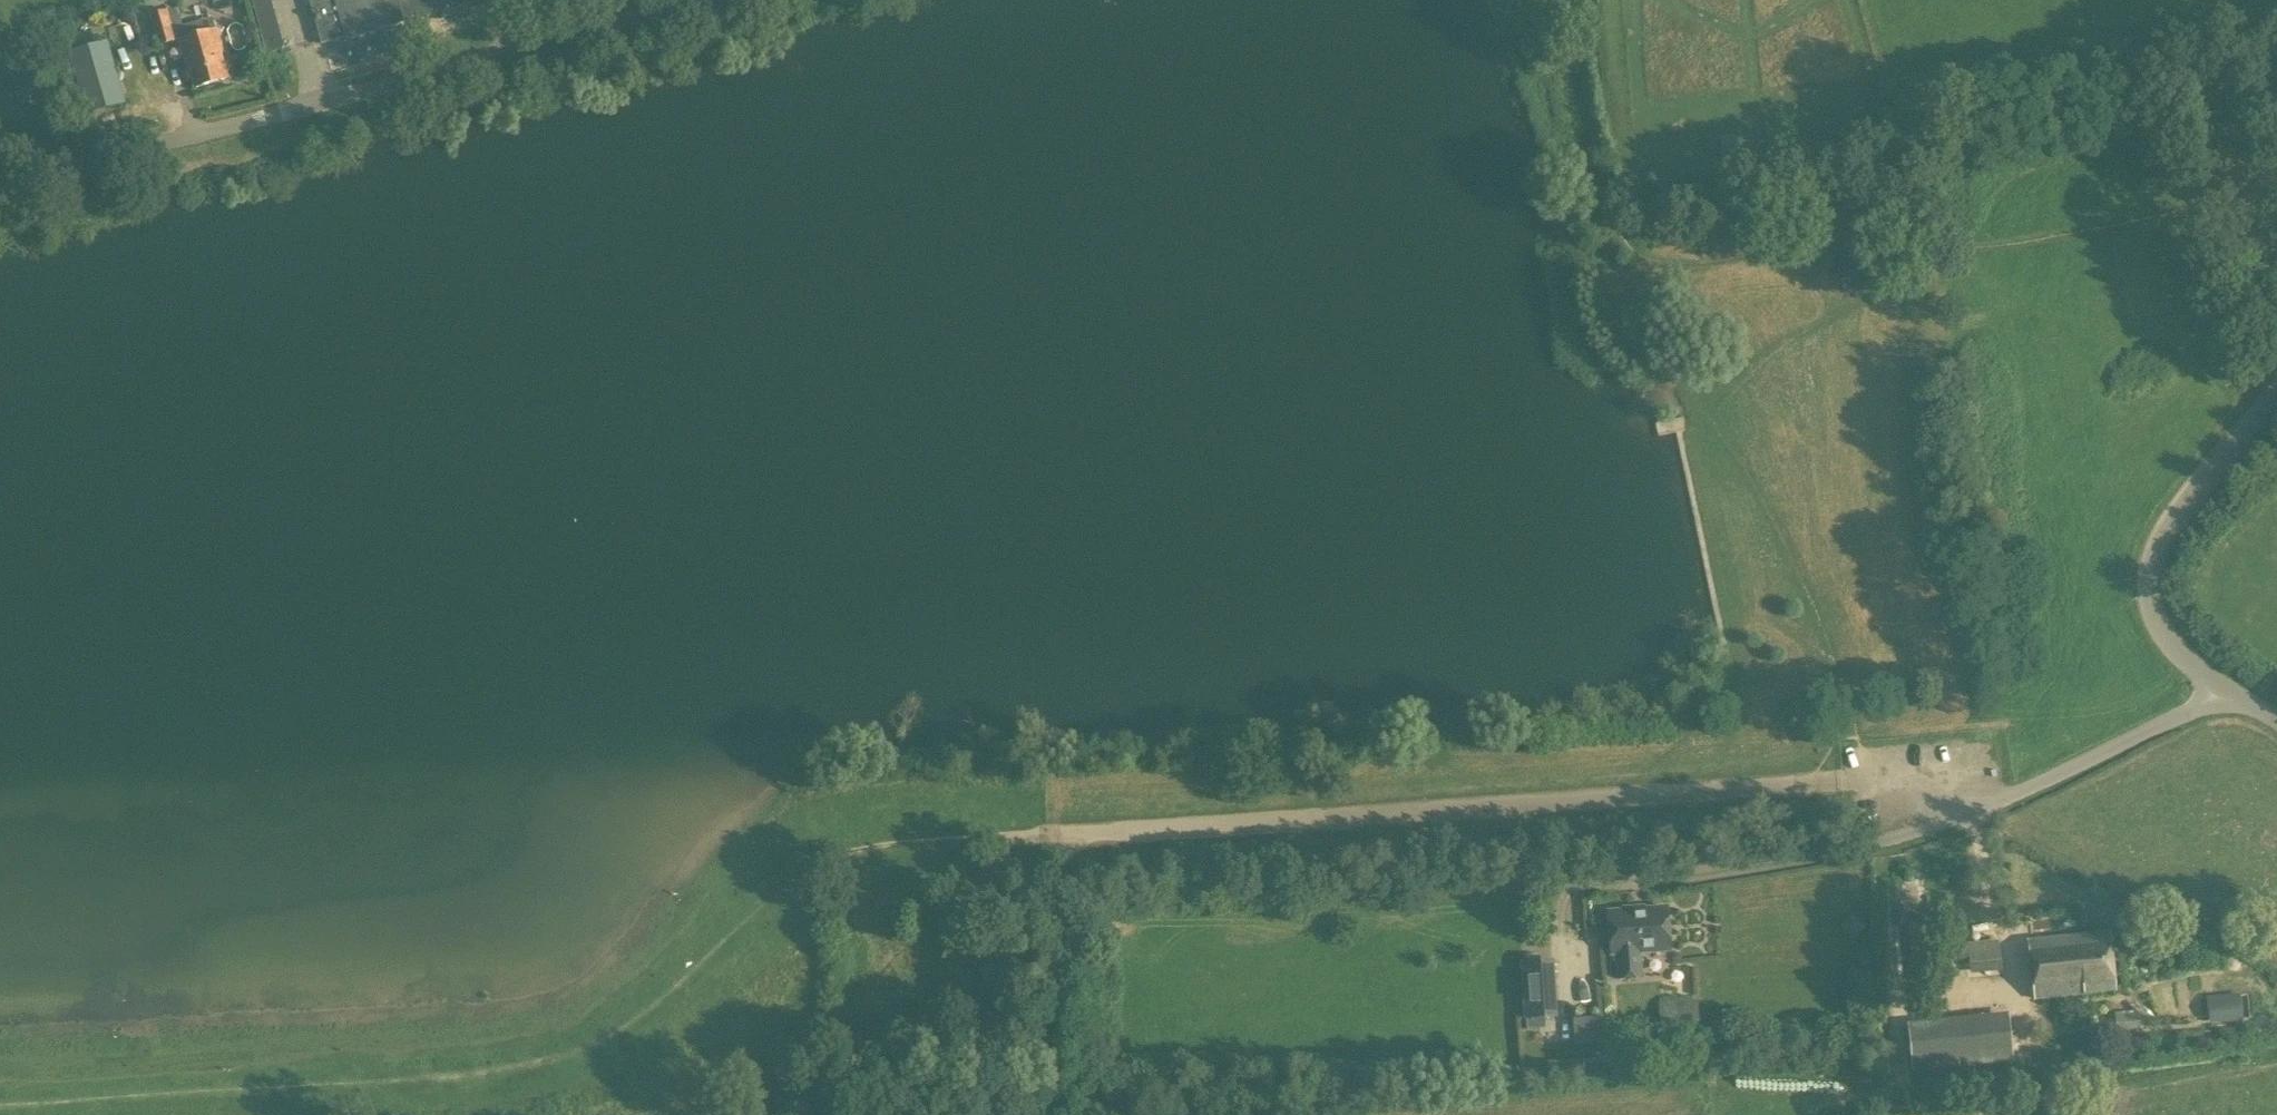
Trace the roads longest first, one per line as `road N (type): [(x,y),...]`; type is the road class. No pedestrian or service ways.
road 1 (unclassified): [(0,182),(271,116),(677,0)]
road 2 (unclassified): [(1963,817),(1868,843),(1550,885)]
road 3 (unclassified): [(2221,689),(2171,648),(2148,606),(2151,561),(2276,390)]
road 4 (unclassified): [(1963,817),(2117,749),(2221,689)]

